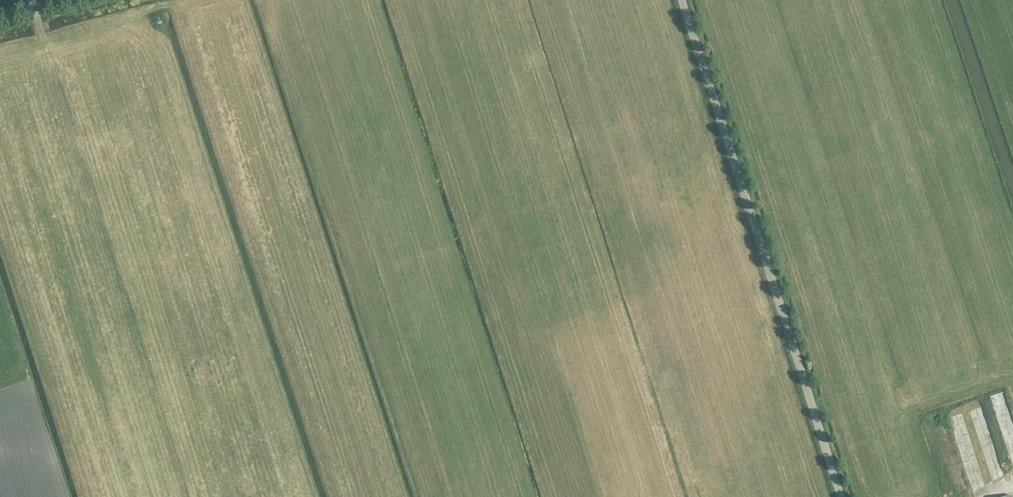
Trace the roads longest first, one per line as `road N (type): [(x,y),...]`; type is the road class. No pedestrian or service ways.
road 1 (unclassified): [(682,0),(840,496)]

